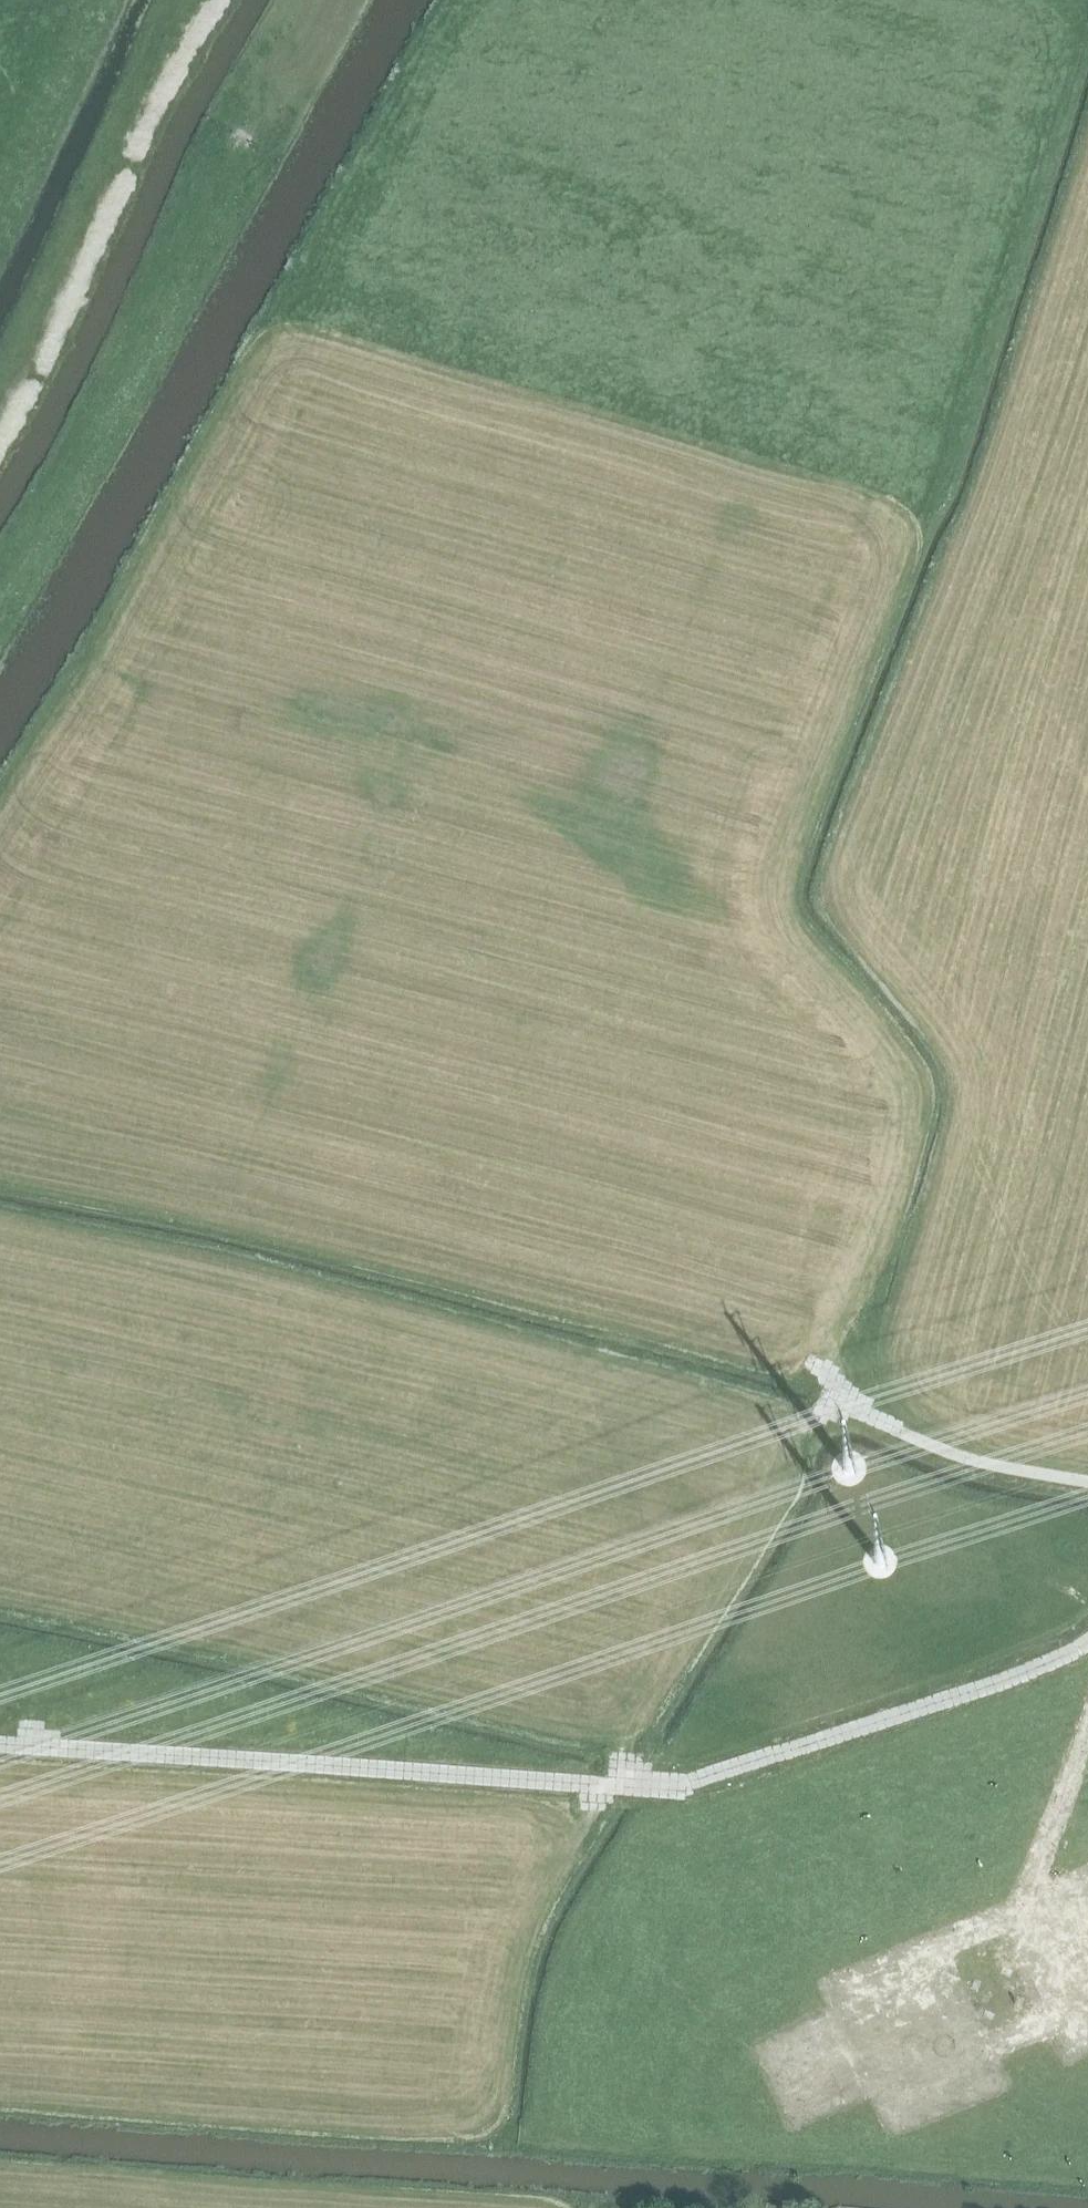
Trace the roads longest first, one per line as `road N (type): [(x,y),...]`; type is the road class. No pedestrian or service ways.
road 1 (track): [(1087,1480),(951,1454),(878,1421),(818,1366)]

